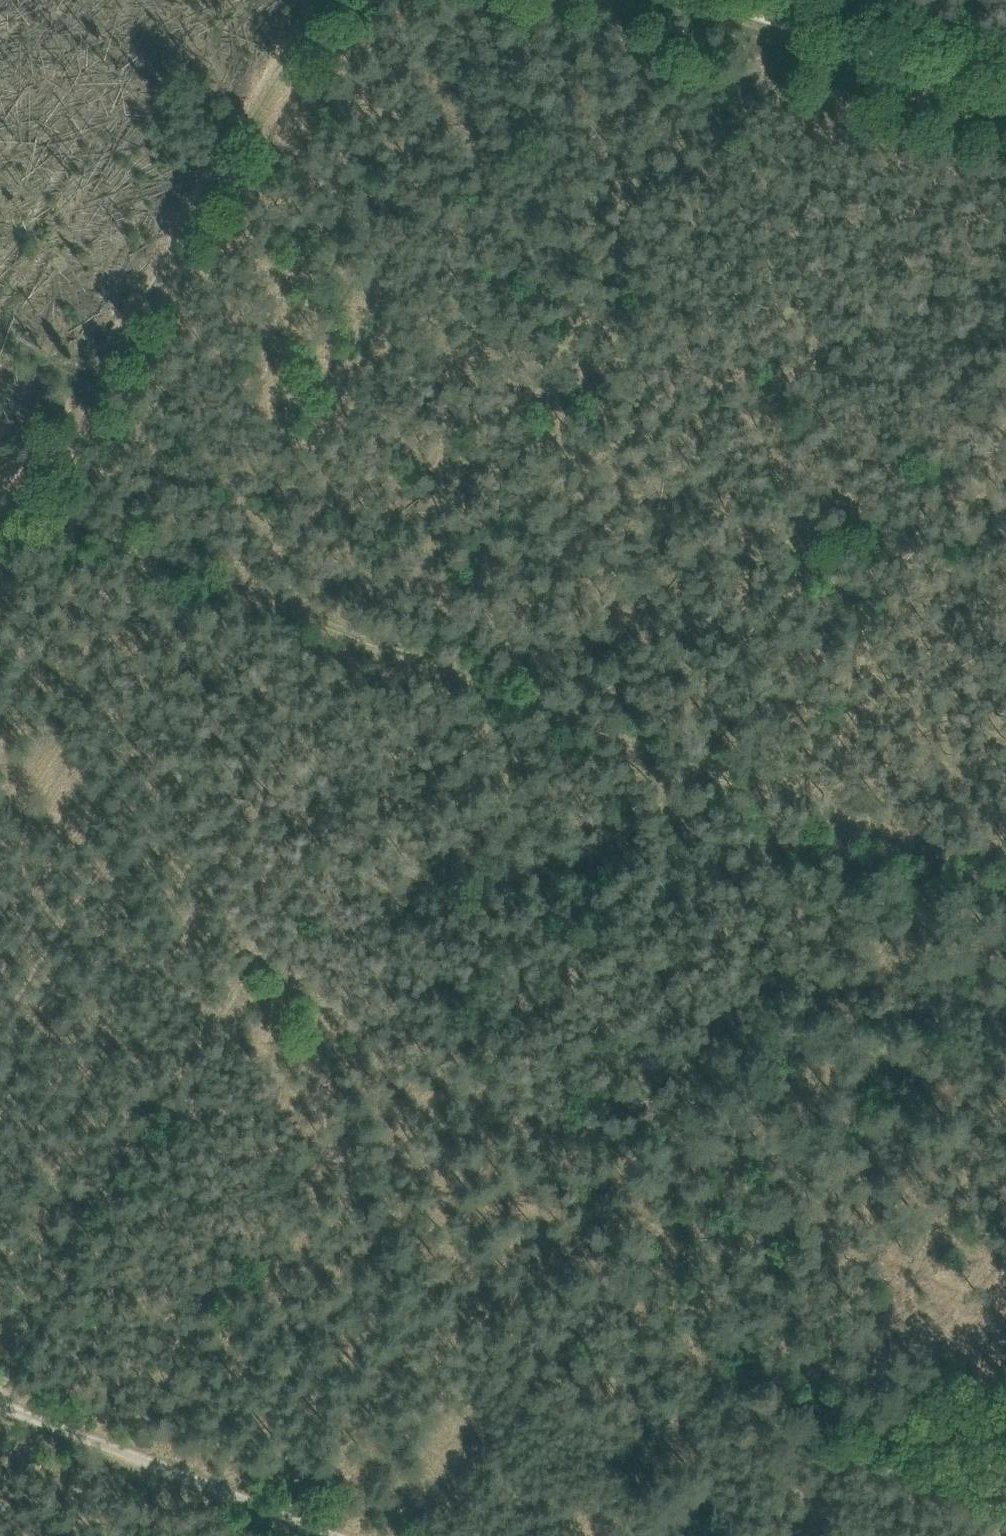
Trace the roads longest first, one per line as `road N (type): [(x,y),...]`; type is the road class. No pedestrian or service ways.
road 1 (track): [(1005,887),(34,496)]
road 2 (track): [(0,553),(342,0)]
road 3 (track): [(0,1404),(340,1535)]
road 4 (track): [(670,0),(1005,115)]

